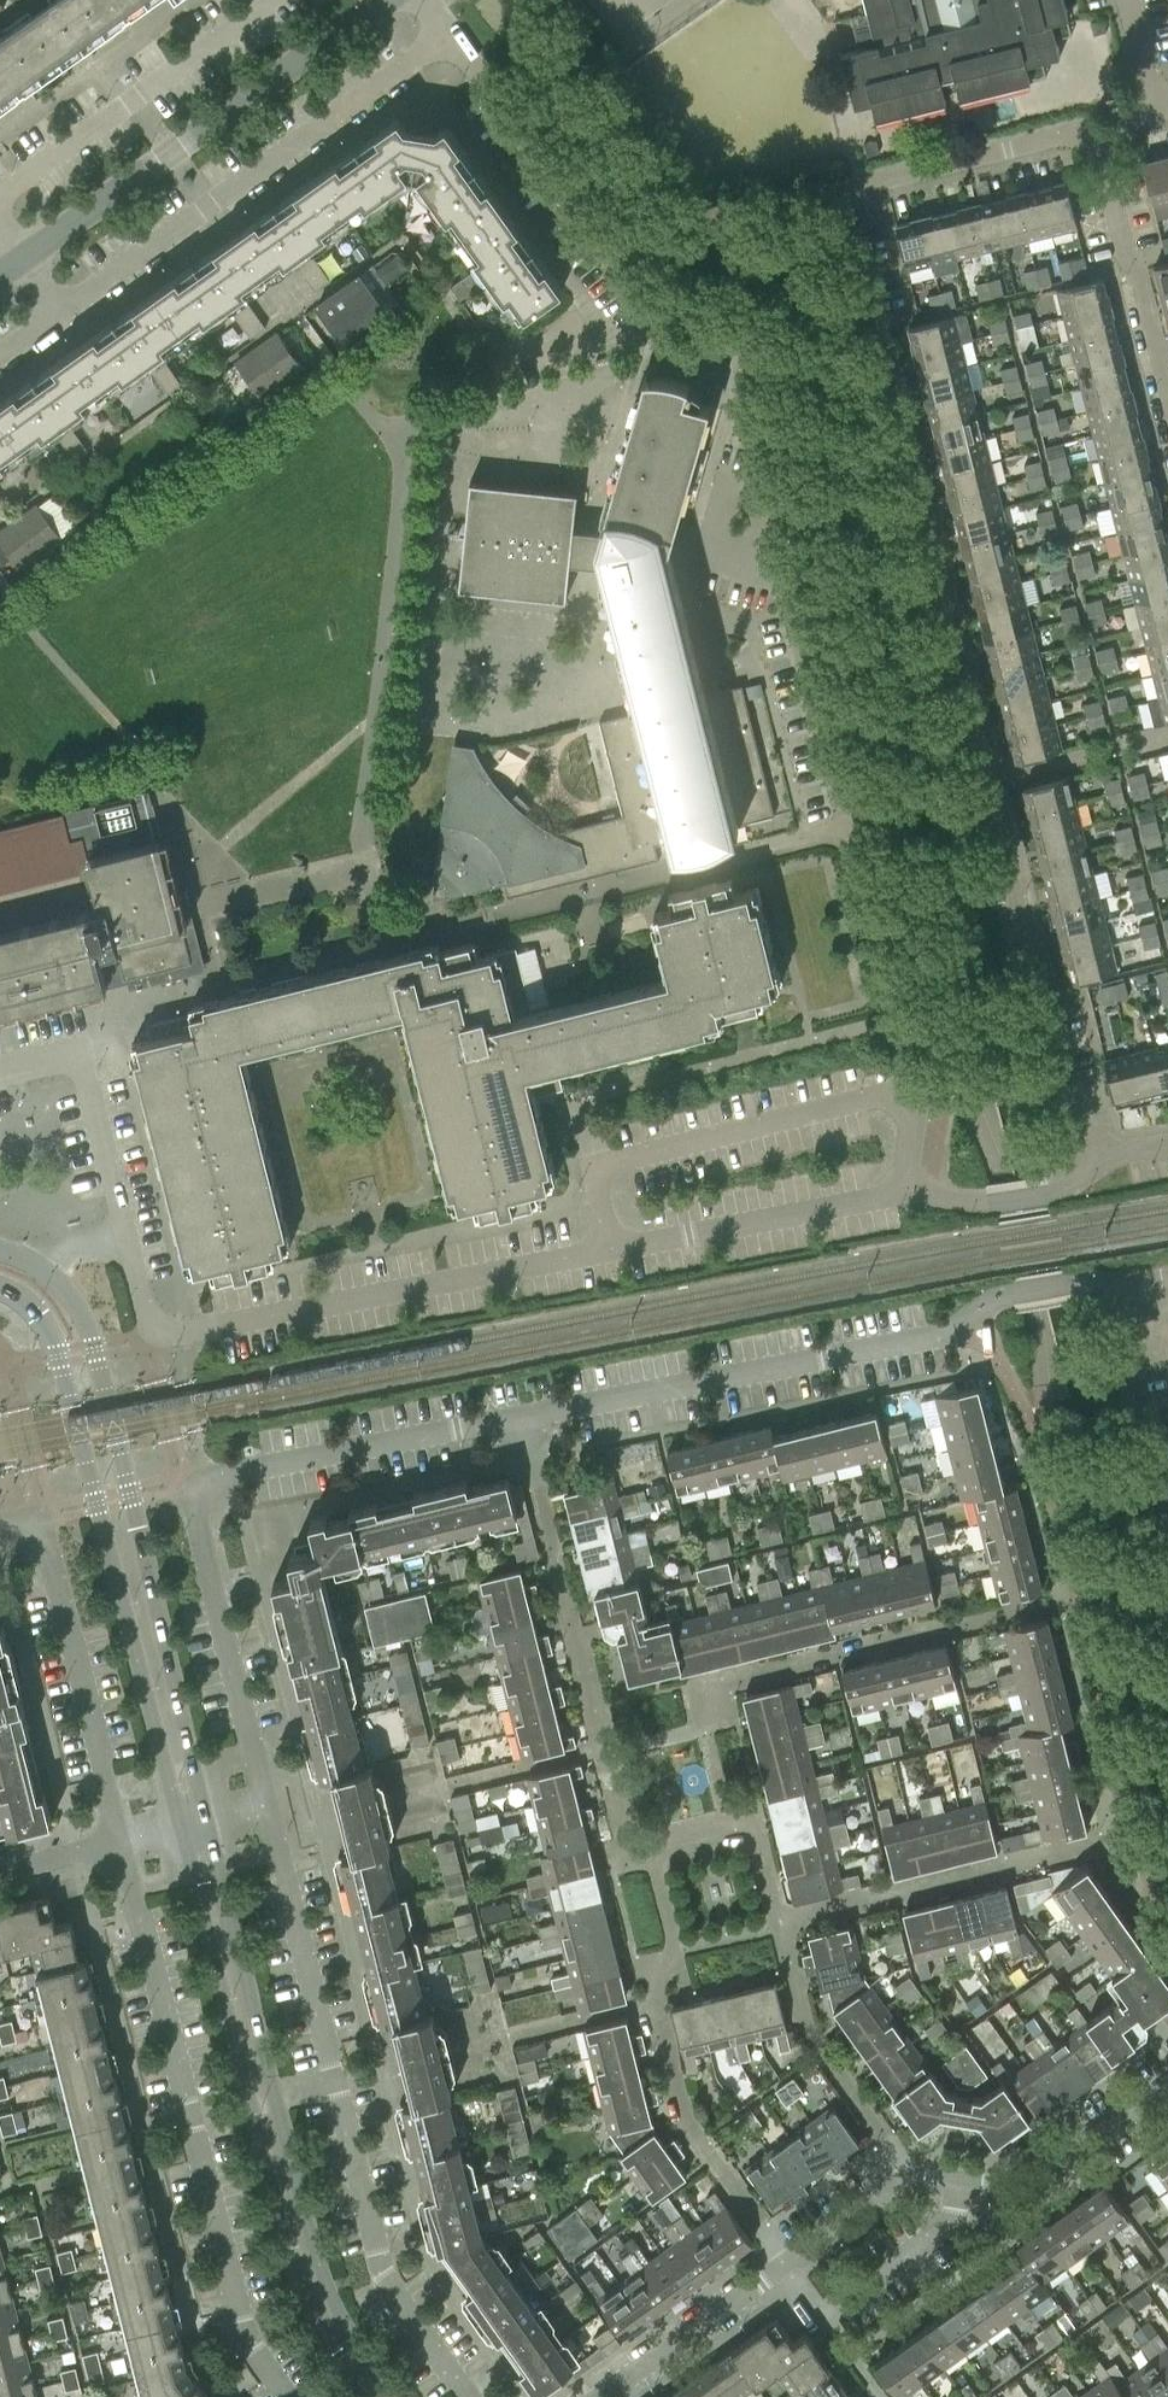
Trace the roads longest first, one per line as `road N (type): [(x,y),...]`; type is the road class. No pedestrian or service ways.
road 1 (residential): [(1103,1158),(1062,1092),(839,192),(1091,129)]
road 2 (residential): [(155,1331),(173,1339),(904,1187)]
road 3 (residential): [(904,1187),(913,1052),(761,492)]
road 4 (residential): [(266,1804),(192,1486),(520,1418)]
road 5 (residential): [(473,2396),(379,2264),(266,1804)]
road 6 (residential): [(520,1418),(947,1334),(986,1299),(1008,1291),(1074,1280),(1125,1285)]
road 7 (tertiary): [(396,2396),(341,2321),(306,2224),(203,1820)]
road 8 (tertiary): [(180,1825),(306,2310),(365,2396)]
road 9 (tertiary): [(203,1820),(94,1349),(68,1295),(33,1262)]
road 10 (residential): [(289,2396),(244,2330),(119,1842)]
road 11 (tertiary): [(0,1285),(47,1323),(58,1355),(180,1825)]
road 12 (residential): [(61,310),(450,31)]
road 13 (residential): [(649,1844),(627,1850),(520,1418)]
road 14 (residential): [(782,2266),(683,2113),(657,2000),(677,1965),(649,1844)]
road 15 (tertiary): [(23,260),(385,0)]
road 16 (residential): [(777,1923),(1134,1830)]
road 17 (residential): [(119,1842),(43,1540),(19,1521),(0,1525)]
road 18 (residential): [(649,305),(450,31)]
road 19 (residential): [(0,198),(274,0)]
road 20 (residential): [(917,2172),(799,2004),(777,1923)]
road 21 (residential): [(1167,407),(1091,129)]
road 22 (residential): [(917,2172),(976,2191),(1035,2184),(1167,2083)]
road 23 (residential): [(127,1238),(78,1051),(0,1070)]
road 24 (residential): [(1167,1530),(1120,1343),(1125,1285)]
road 25 (residential): [(601,2396),(782,2266)]
road 26 (residential): [(649,1844),(751,1818),(777,1923)]
road 27 (residential): [(904,1187),(988,1204),(1051,1194),(1103,1158)]
road 28 (residential): [(782,2266),(917,2172)]
road 29 (residential): [(876,2396),(782,2266)]
road 30 (residential): [(0,1871),(119,1842)]

